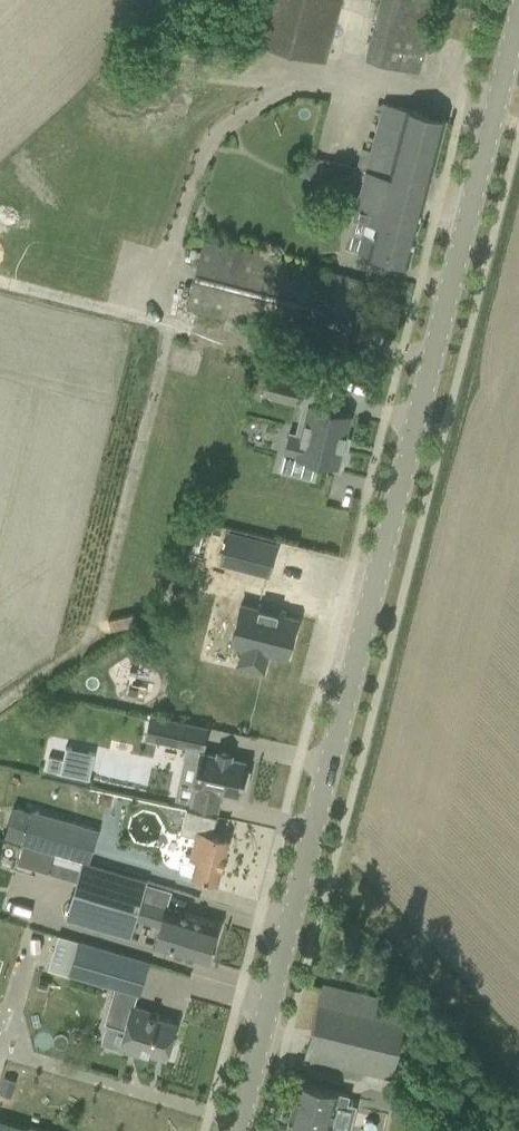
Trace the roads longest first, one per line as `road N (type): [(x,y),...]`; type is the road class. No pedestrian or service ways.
road 1 (tertiary): [(239,1130),(518,17)]

